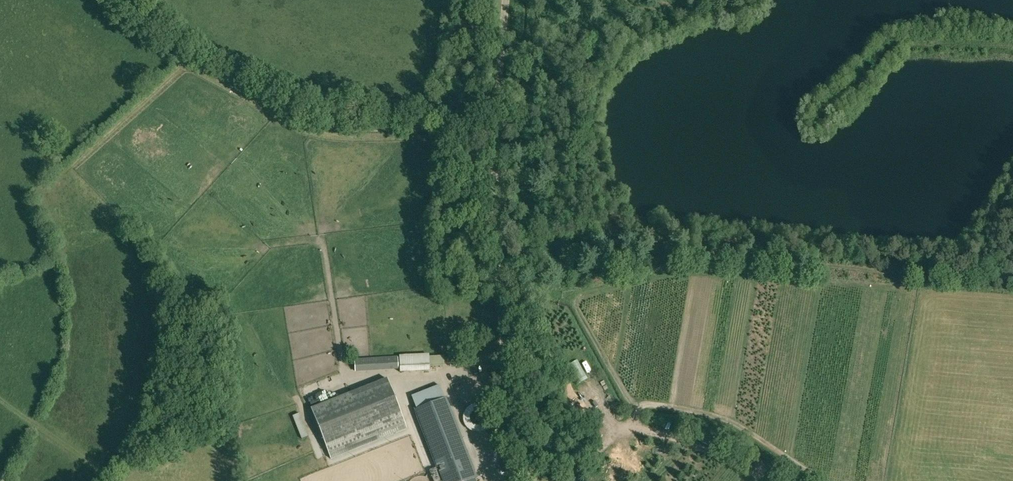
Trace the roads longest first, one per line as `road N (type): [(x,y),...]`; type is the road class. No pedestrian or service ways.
road 1 (unclassified): [(539,480),(516,421),(503,337),(501,134),(509,0)]
road 2 (track): [(364,130),(501,134)]

